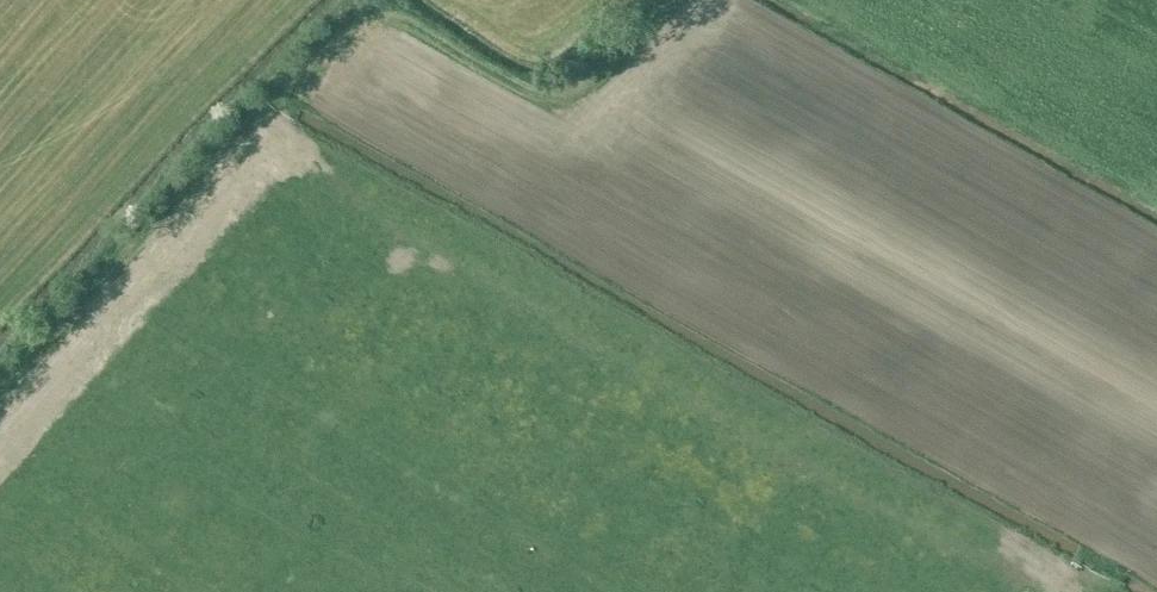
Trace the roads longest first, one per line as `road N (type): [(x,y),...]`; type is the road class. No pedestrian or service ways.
road 1 (track): [(0,383),(333,34),(356,21),(403,16),(505,77),(557,90),(588,77),(668,0)]

